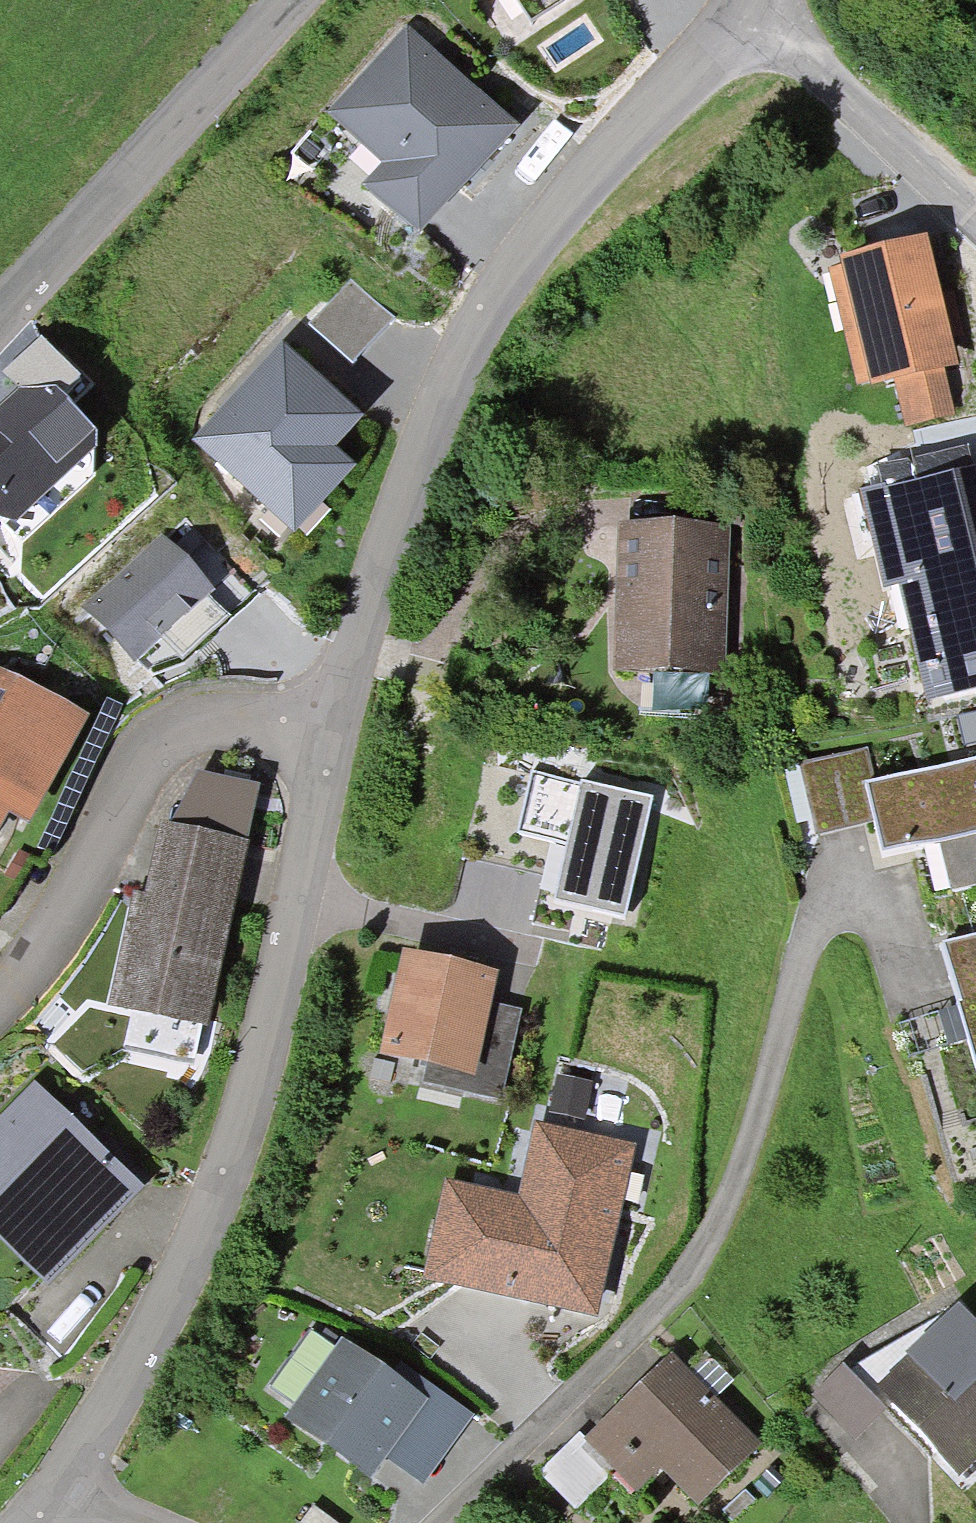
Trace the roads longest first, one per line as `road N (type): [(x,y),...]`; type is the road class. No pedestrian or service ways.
road 1 (residential): [(334,744),(354,658),(454,375),(509,279),(603,168),(707,68),(754,0)]
road 2 (residential): [(68,1491),(210,1226),(259,1079),(334,744)]
road 3 (residential): [(0,980),(138,775),(184,738),(240,721),(334,744)]
road 4 (unclassified): [(288,0),(0,300)]
road 5 (residential): [(760,0),(975,237)]

